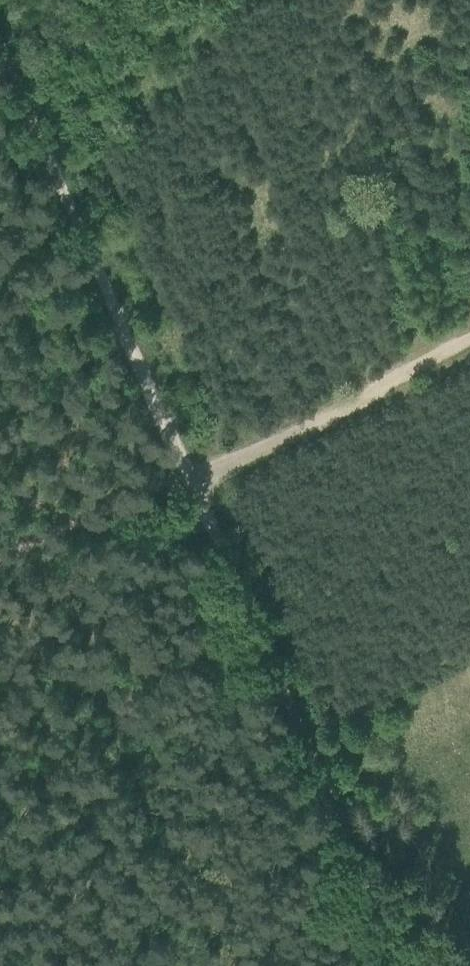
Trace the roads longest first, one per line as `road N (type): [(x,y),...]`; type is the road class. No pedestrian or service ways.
road 1 (track): [(179,484),(393,965)]
road 2 (track): [(0,54),(179,484)]
road 3 (track): [(469,343),(238,463),(179,484)]
road 4 (track): [(179,484),(0,562)]

